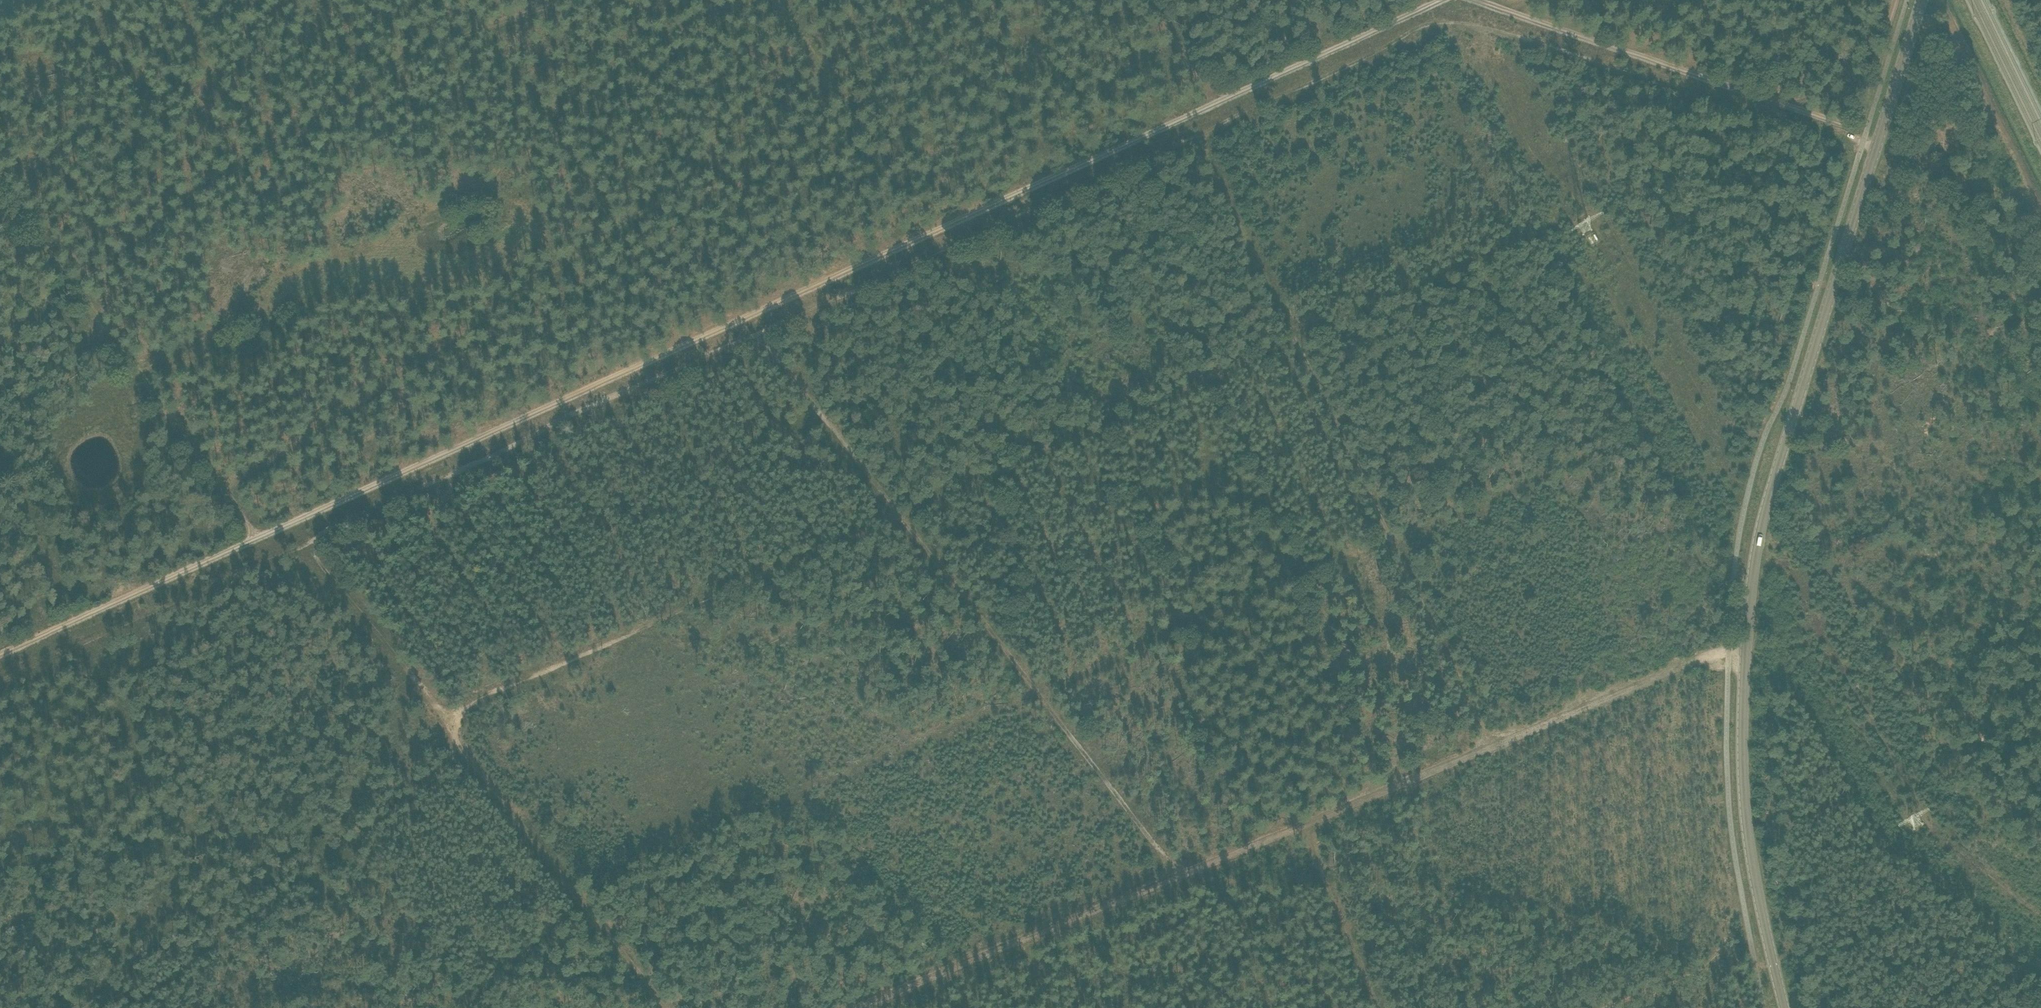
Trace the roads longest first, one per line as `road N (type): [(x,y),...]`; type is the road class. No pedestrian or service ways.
road 1 (track): [(1863,144),(1486,27),(1435,24),(339,524),(309,545),(667,1007)]
road 2 (tertiary): [(1786,1007),(1752,866),(1742,752),(1755,585),(1782,456),(1922,0)]
road 3 (track): [(1295,341),(493,693),(447,723)]
road 4 (track): [(759,332),(1180,877)]
road 5 (track): [(1490,746),(1198,137)]
road 6 (track): [(860,1007),(1305,825)]
road 7 (track): [(1305,825),(1731,652)]
road 8 (track): [(463,709),(451,764),(135,1007)]
road 9 (track): [(1040,692),(1394,538)]
road 10 (track): [(309,545),(0,681)]
road 11 (track): [(1305,825),(1379,1007)]

